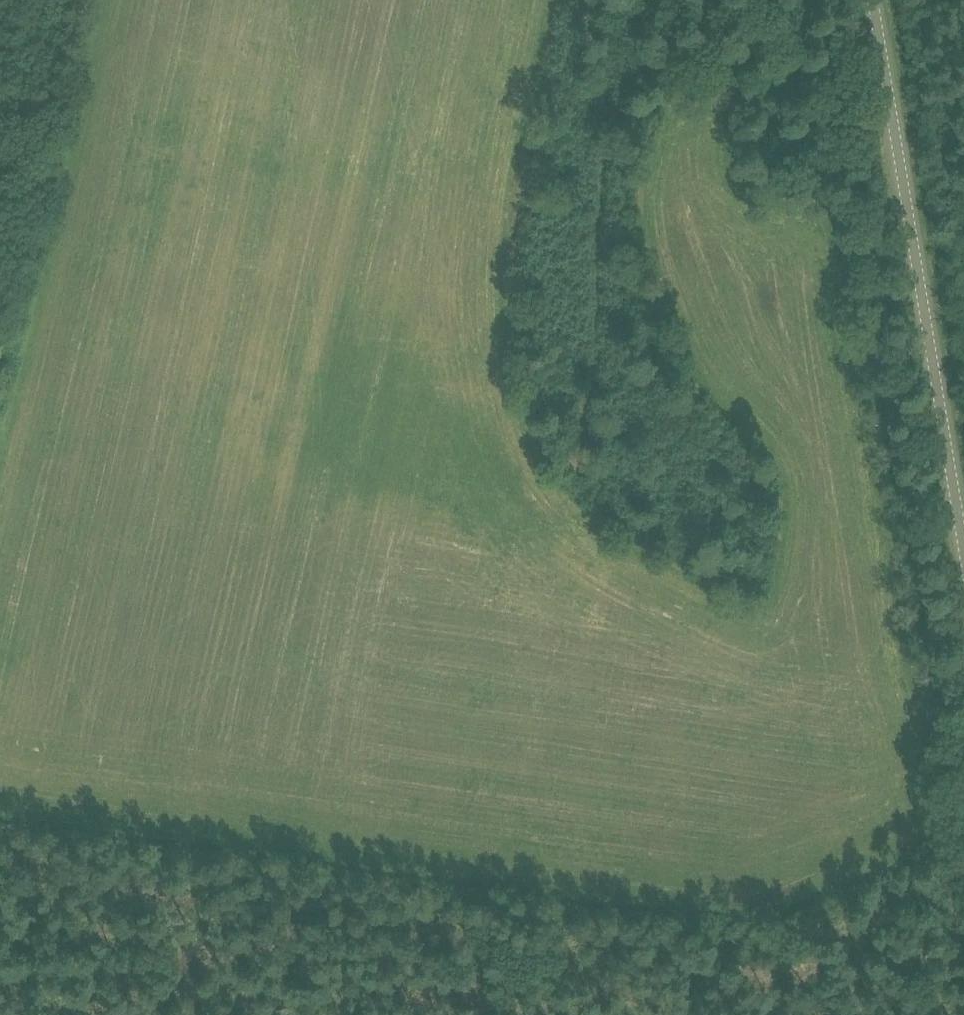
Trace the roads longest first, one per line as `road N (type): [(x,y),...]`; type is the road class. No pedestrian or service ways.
road 1 (tertiary): [(963,543),(874,0)]

